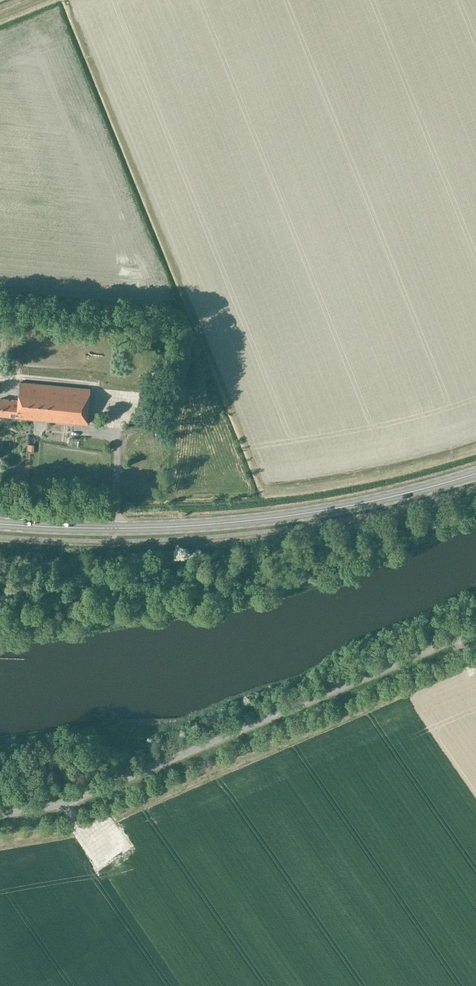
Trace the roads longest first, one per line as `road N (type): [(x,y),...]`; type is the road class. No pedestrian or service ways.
road 1 (unclassified): [(0,812),(70,800),(475,628)]
road 2 (primary): [(475,474),(294,515),(179,528),(0,523)]

